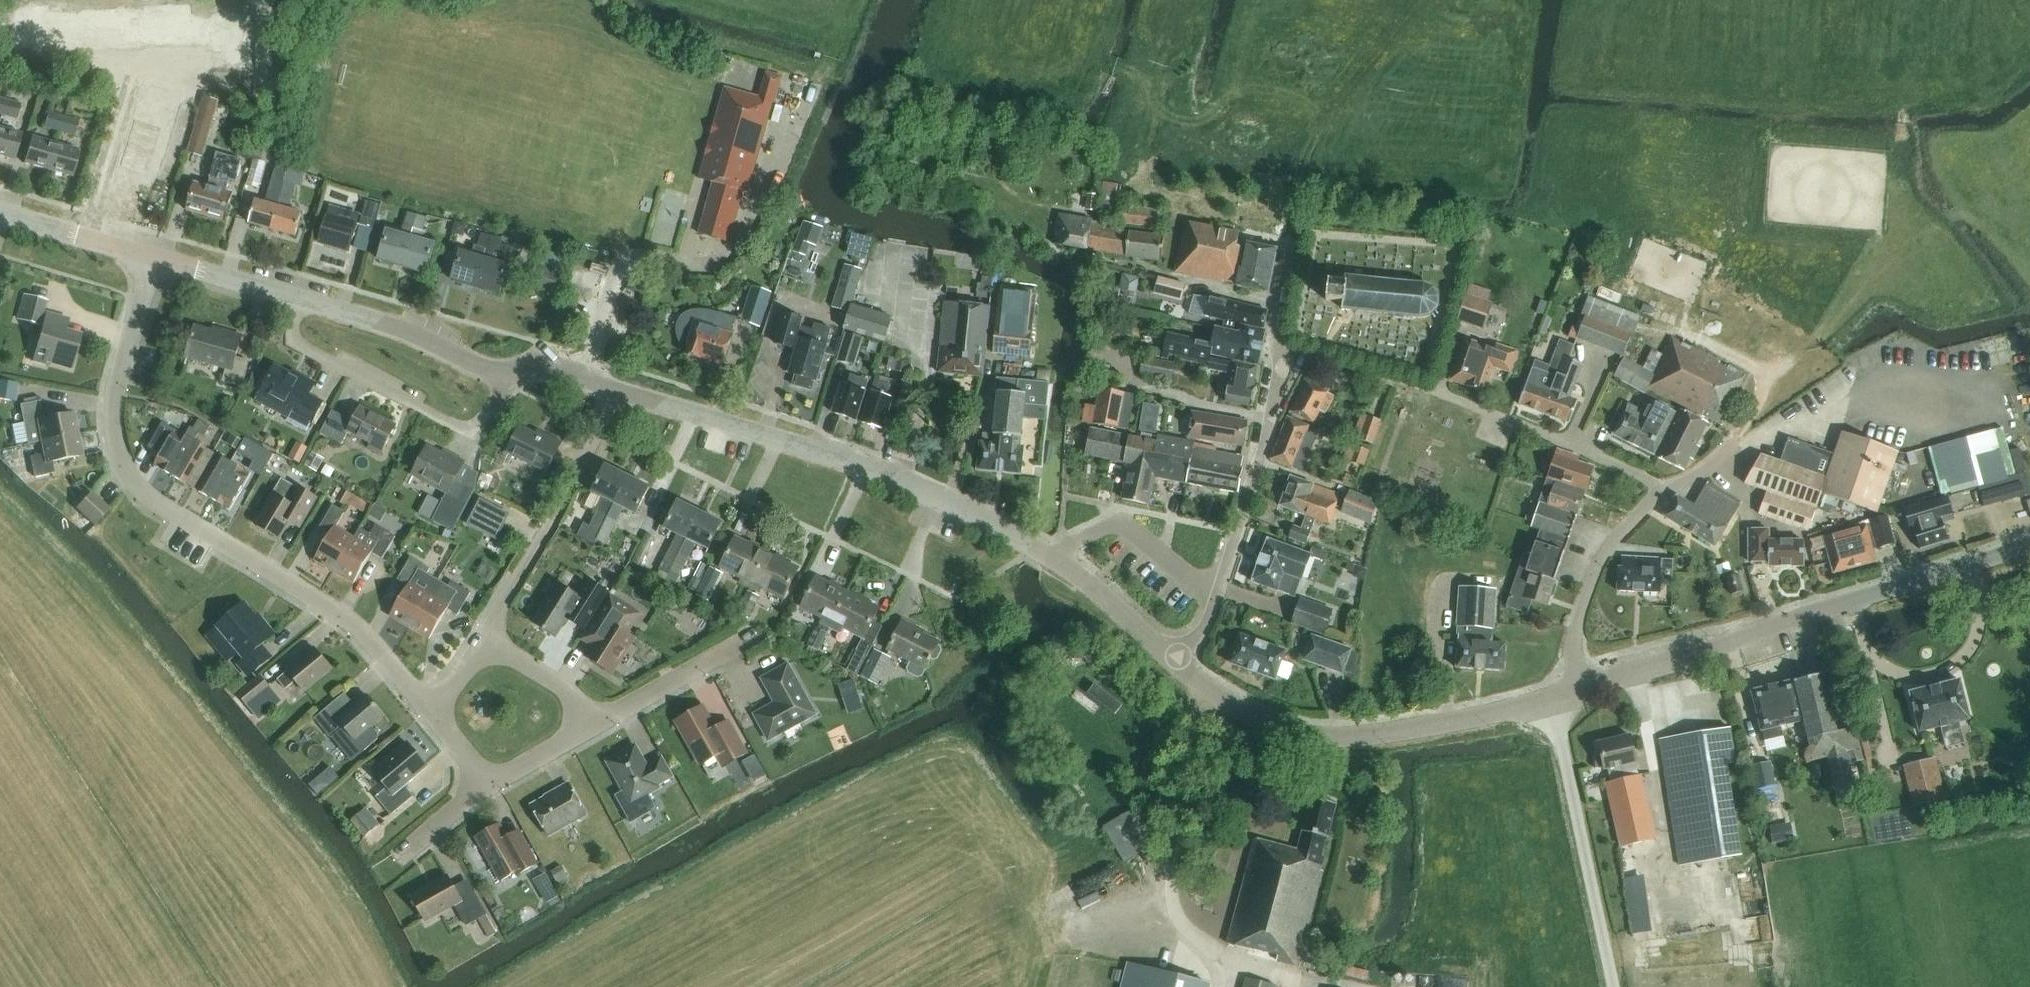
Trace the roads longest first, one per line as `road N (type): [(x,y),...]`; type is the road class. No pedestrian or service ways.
road 1 (tertiary): [(1174,660),(1080,575),(965,512),(855,464),(618,390)]
road 2 (residential): [(426,706),(362,629),(162,505),(127,472),(115,401),(155,256)]
road 3 (tertiary): [(618,390),(555,368),(493,371),(404,330),(155,256)]
road 4 (tertiary): [(2029,543),(1705,653),(1582,686)]
road 5 (residential): [(1174,660),(1208,620),(1263,454),(1287,352),(1275,344),(1275,315),(1286,256)]
road 6 (tertiary): [(1582,686),(1503,711),(1333,738),(1245,712),(1174,660)]
road 7 (residential): [(1582,686),(1579,616),(1606,552),(1668,487),(1739,449)]
road 8 (residential): [(483,640),(618,390)]
road 9 (track): [(1764,381),(1817,342),(1878,244)]
road 10 (residential): [(590,728),(737,645)]
road 11 (tertiary): [(155,256),(0,212)]
road 12 (residential): [(590,728),(565,687),(483,640)]

